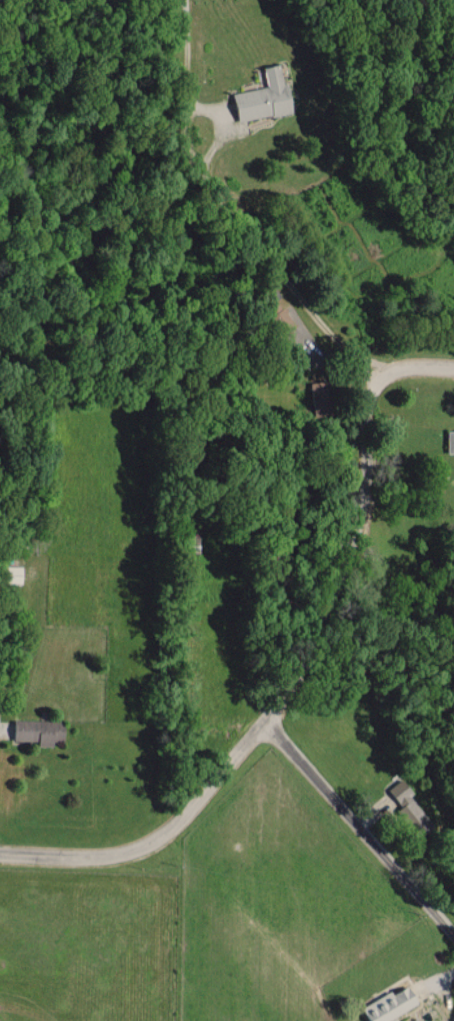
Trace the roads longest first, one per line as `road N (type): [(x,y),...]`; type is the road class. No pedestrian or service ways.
road 1 (residential): [(0,854),(125,851),(199,802),(271,722),(352,453),(412,375),(453,375)]
road 2 (residential): [(412,375),(216,222),(202,0)]
road 3 (residential): [(453,941),(271,722)]

